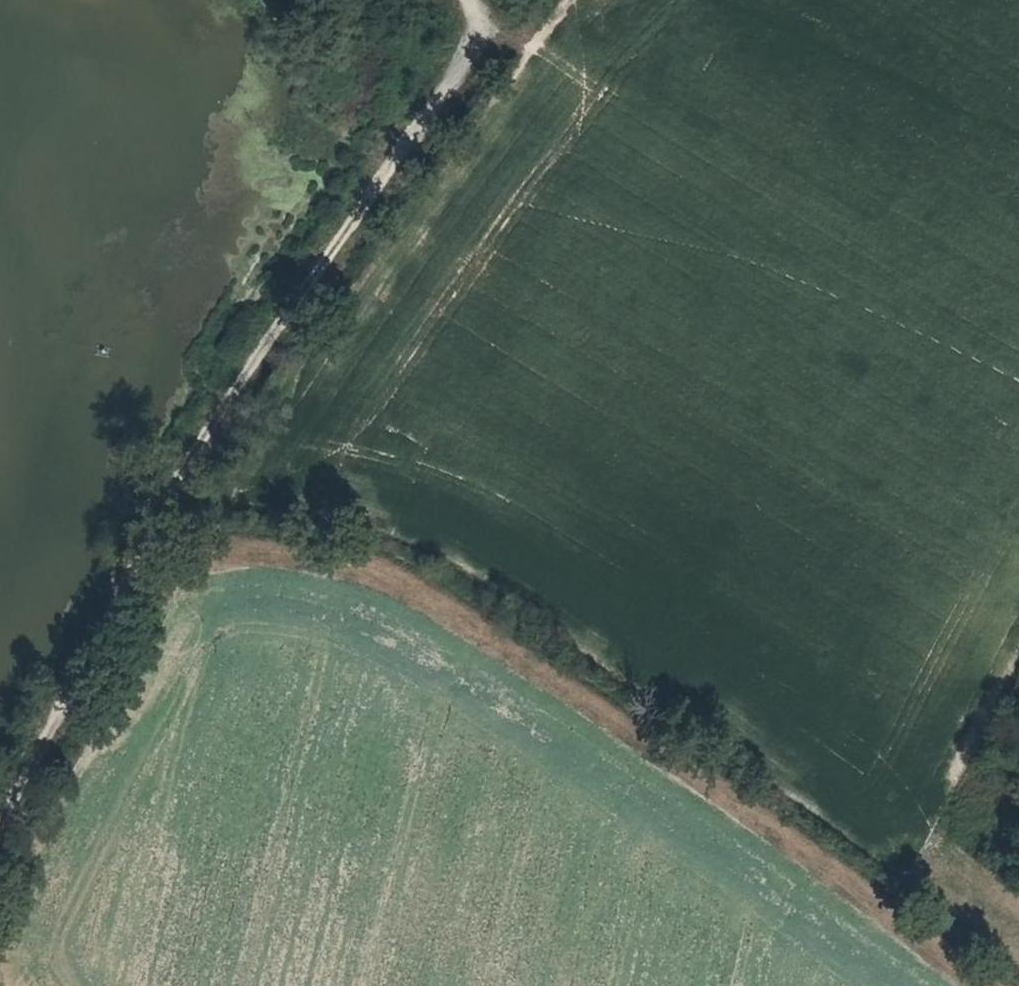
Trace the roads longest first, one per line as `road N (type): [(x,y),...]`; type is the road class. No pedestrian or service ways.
road 1 (track): [(453,0),(480,24),(297,298),(0,822)]

